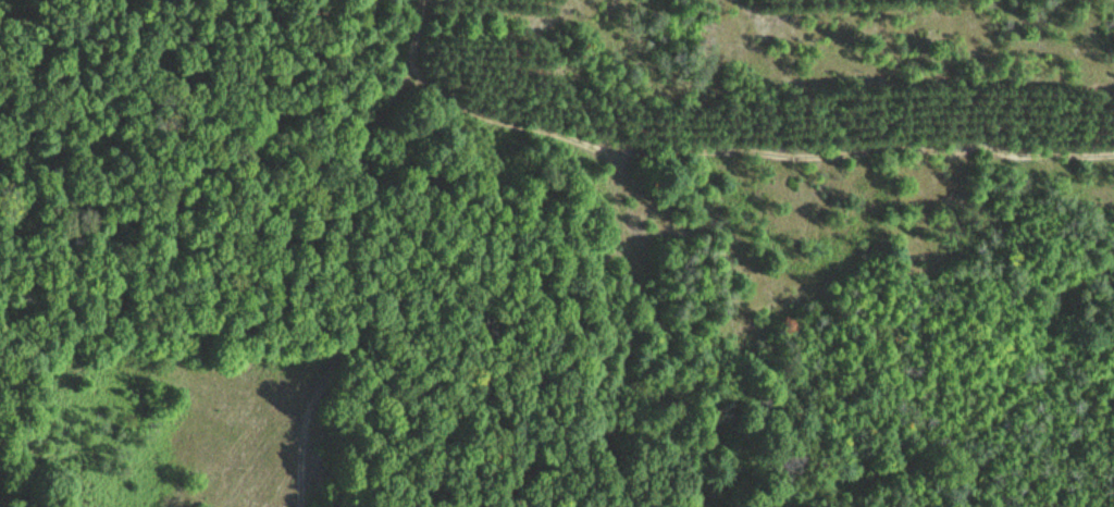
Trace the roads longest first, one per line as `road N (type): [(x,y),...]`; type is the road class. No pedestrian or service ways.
road 1 (track): [(1092,0),(1089,20),(976,123),(866,132),(742,163),(597,284),(482,428),(439,506)]
road 2 (track): [(297,506),(296,481),(318,418),(352,374),(393,295),(394,227),(376,174),(398,103),(434,67),(446,0)]
road 3 (track): [(597,284),(591,37)]

